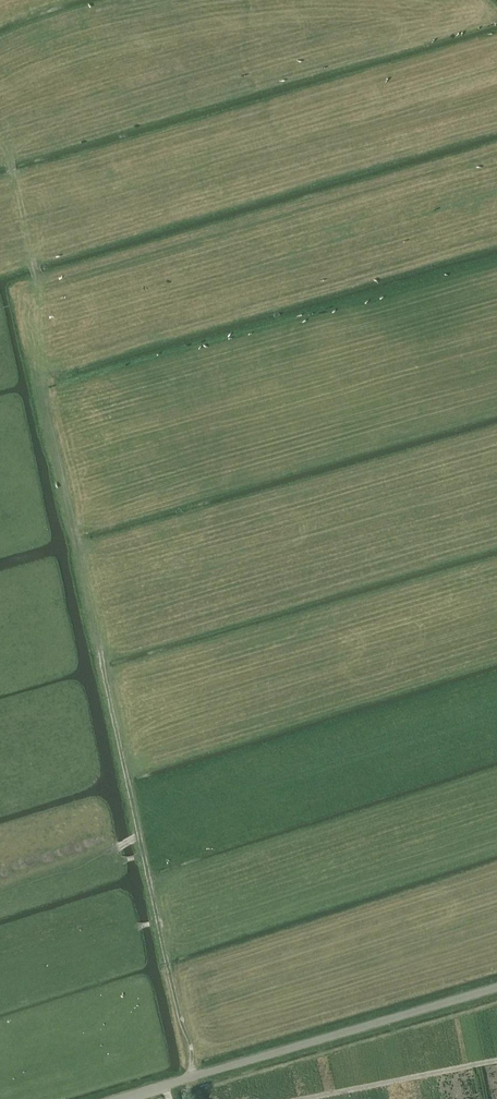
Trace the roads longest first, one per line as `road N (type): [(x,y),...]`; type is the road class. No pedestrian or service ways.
road 1 (track): [(34,259),(39,370),(192,1078)]
road 2 (tertiary): [(118,1098),(496,989)]
road 3 (track): [(9,161),(34,259),(0,265)]

